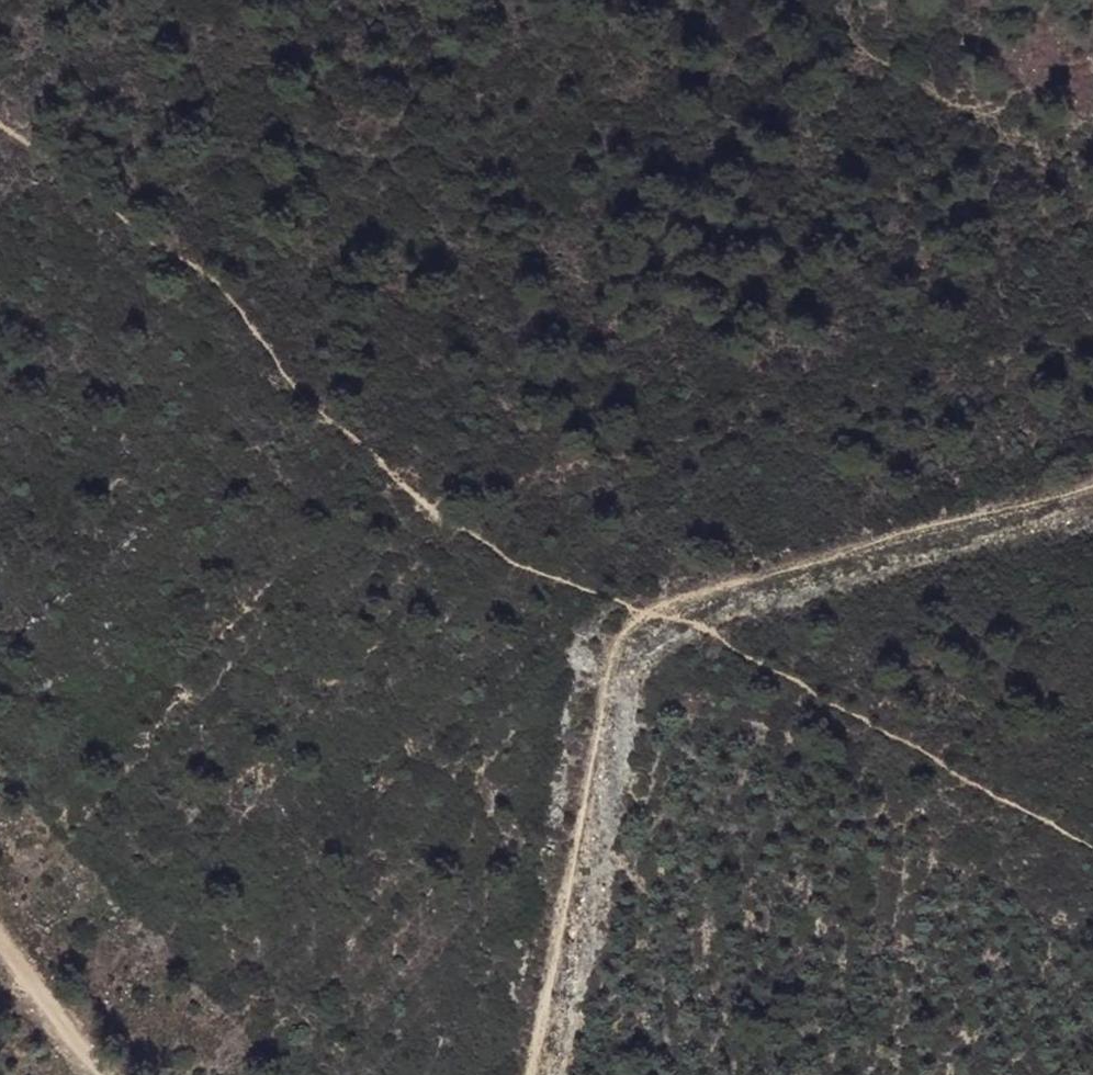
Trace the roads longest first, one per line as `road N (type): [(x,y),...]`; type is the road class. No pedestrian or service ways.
road 1 (track): [(106,1074),(83,1057),(0,944)]

